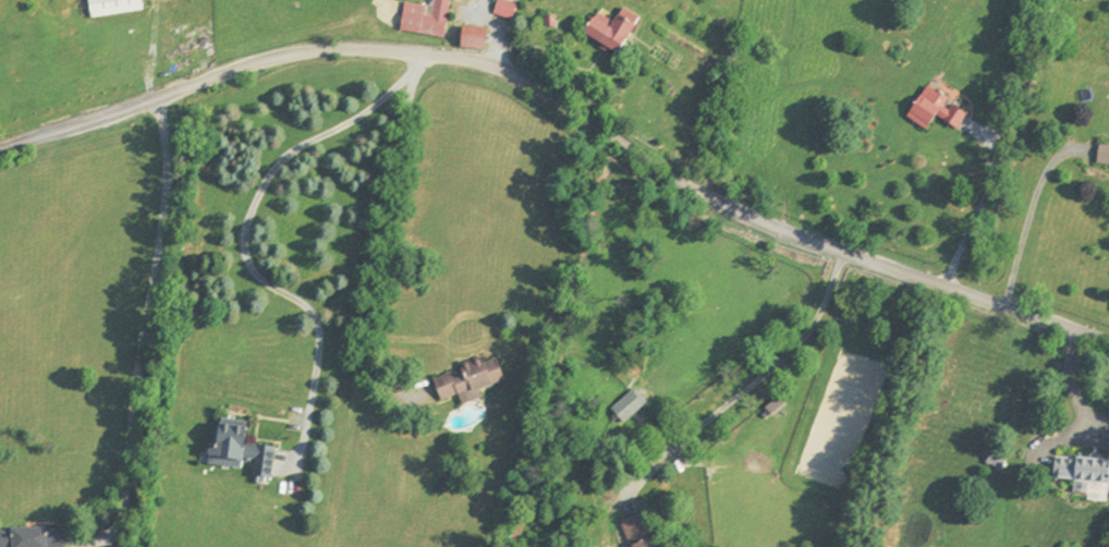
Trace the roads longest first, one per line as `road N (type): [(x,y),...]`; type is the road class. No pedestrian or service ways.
road 1 (tertiary): [(0,147),(309,50),(345,46),(464,59),(527,80),(671,181),(744,220),(1108,345)]

